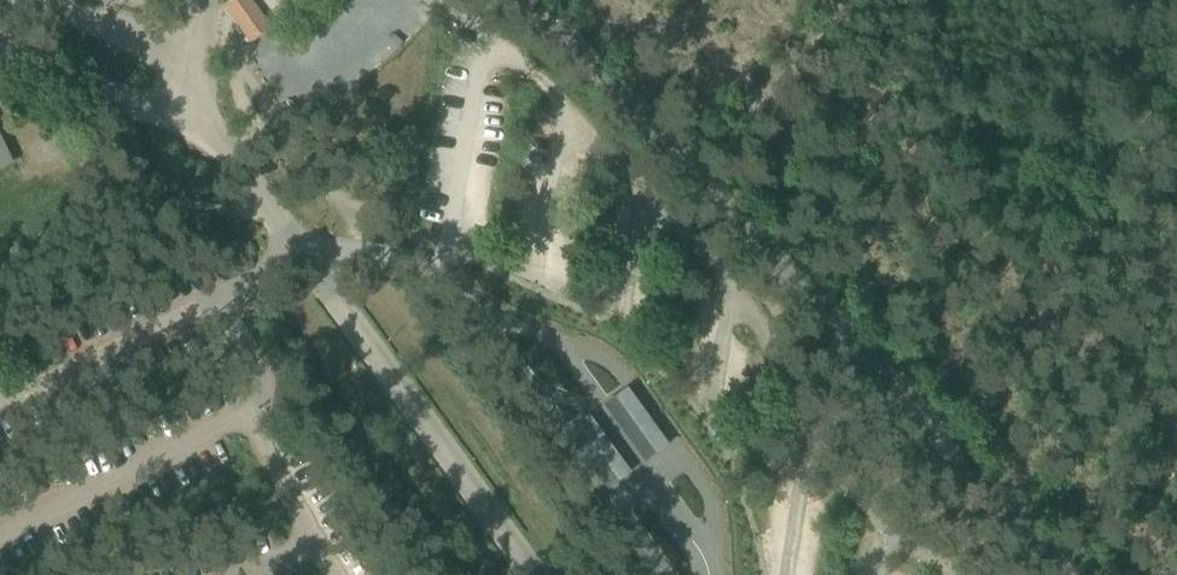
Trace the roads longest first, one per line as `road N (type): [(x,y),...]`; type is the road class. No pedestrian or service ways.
road 1 (unclassified): [(1065,574),(525,0)]
road 2 (track): [(1176,74),(1063,221),(833,0)]

